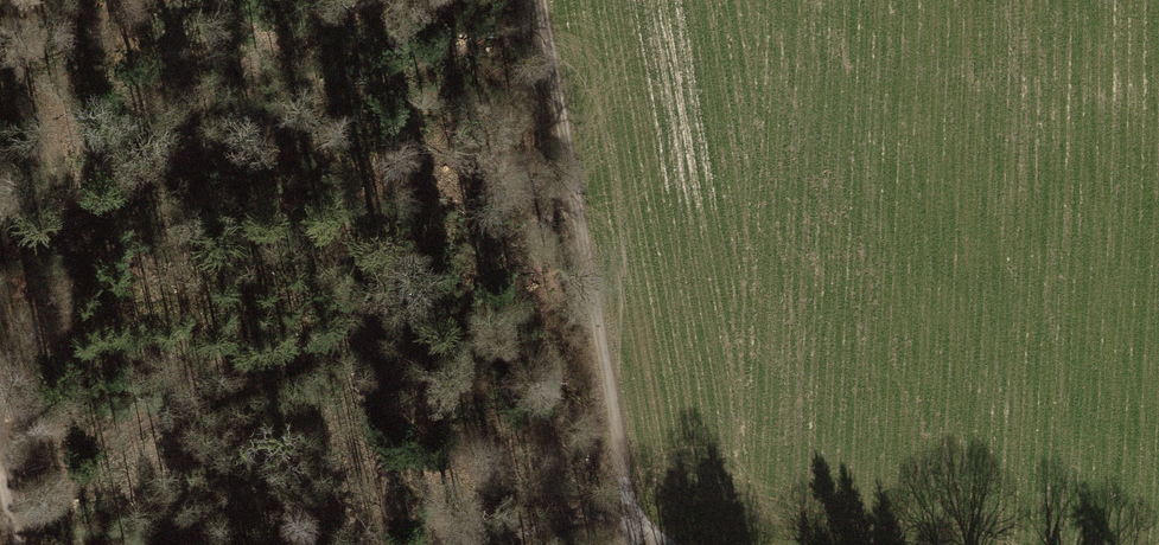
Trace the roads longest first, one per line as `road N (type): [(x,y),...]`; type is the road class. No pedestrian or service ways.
road 1 (track): [(538,0),(634,516)]
road 2 (track): [(490,544),(588,513),(634,516)]

